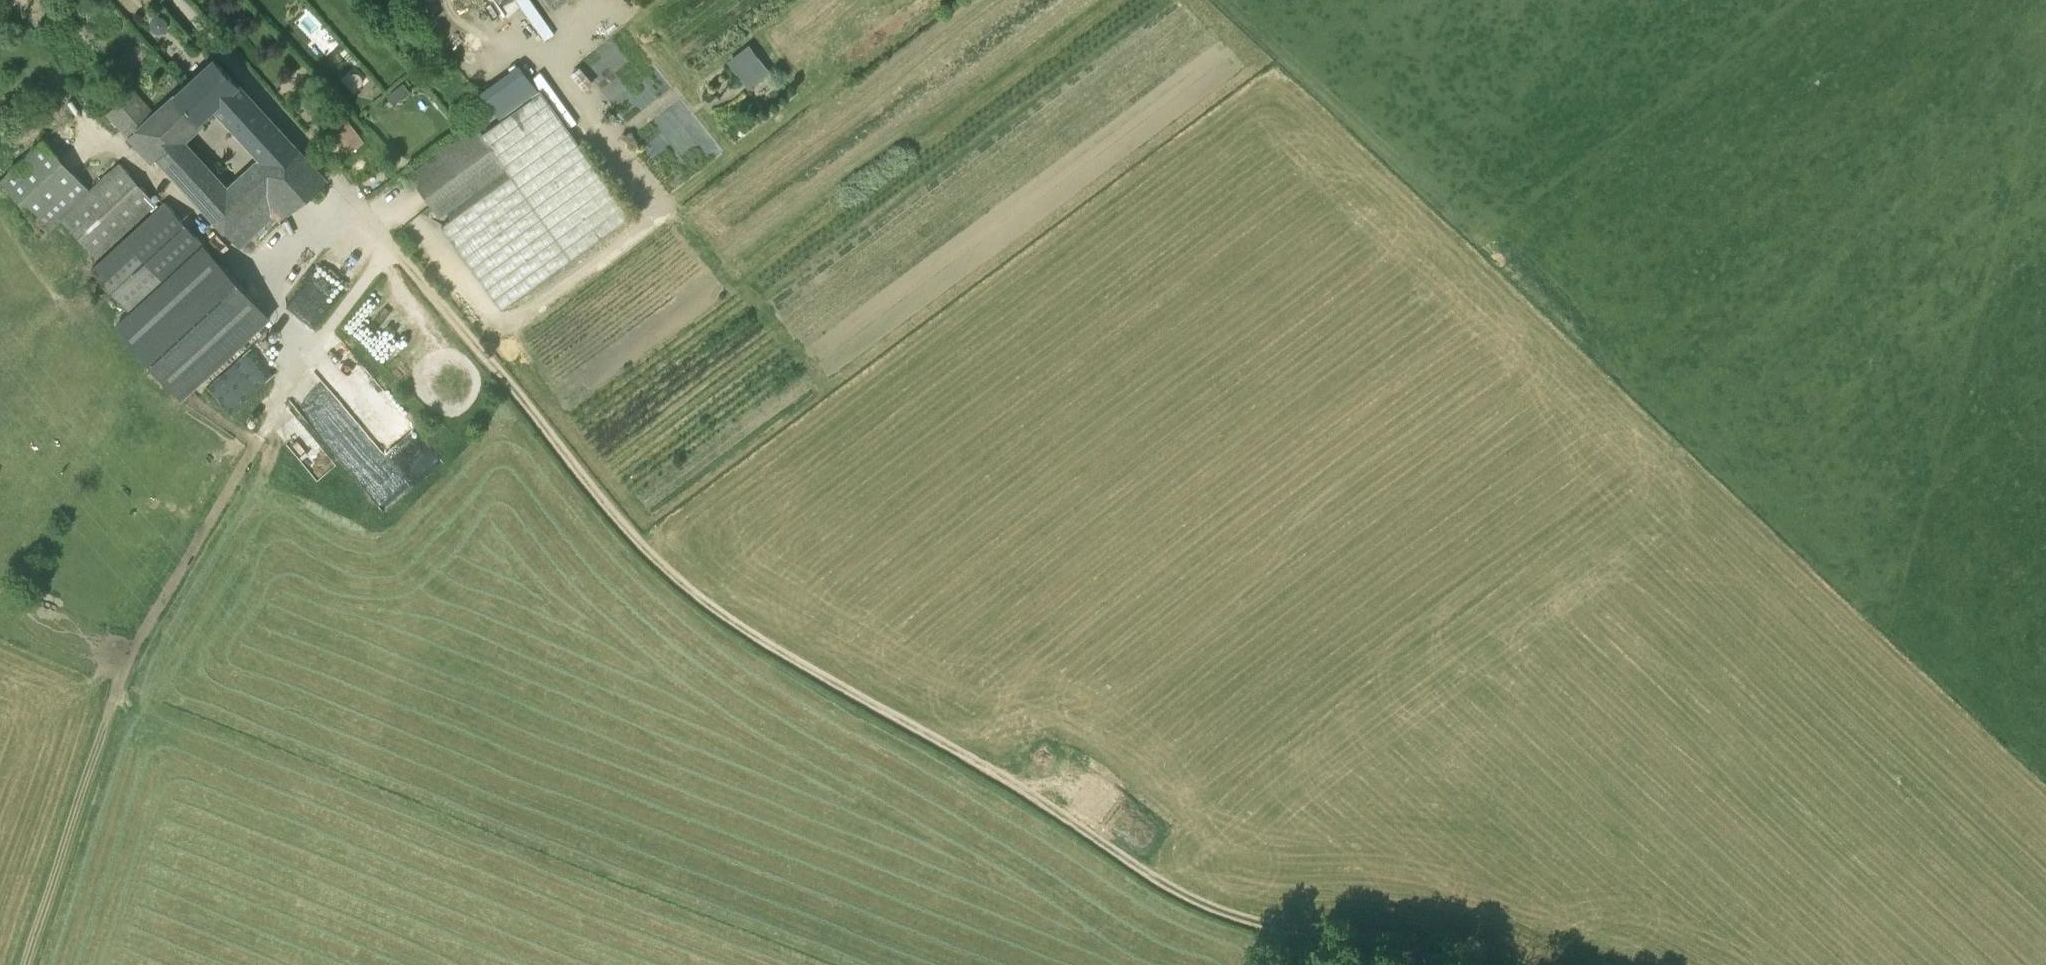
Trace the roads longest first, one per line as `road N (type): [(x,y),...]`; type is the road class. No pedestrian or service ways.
road 1 (track): [(1494,964),(1421,940),(1271,924),(1192,898),(947,744),(748,630),(640,544),(391,243)]
road 2 (track): [(1678,434),(1218,0)]

